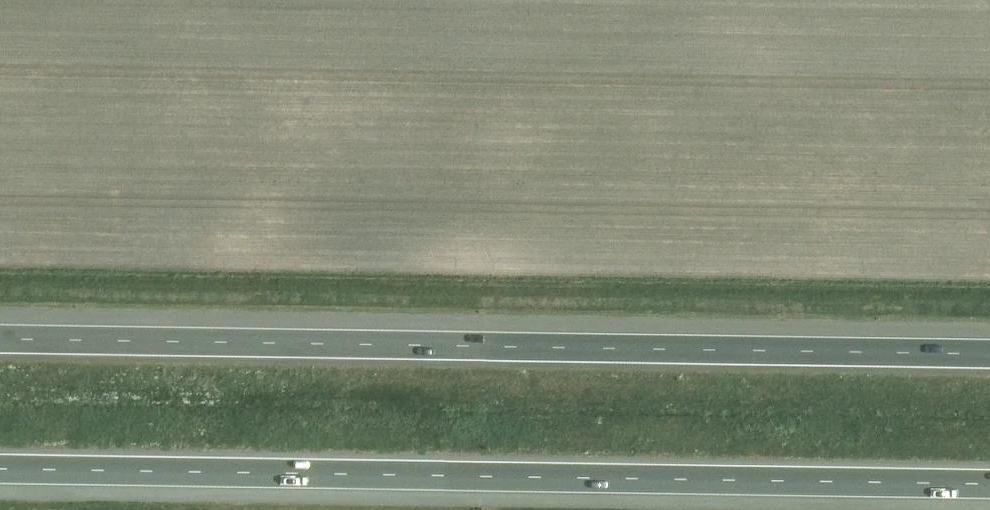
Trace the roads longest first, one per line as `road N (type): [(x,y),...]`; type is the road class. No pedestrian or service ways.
road 1 (motorway): [(989,354),(0,339)]
road 2 (motorway): [(0,469),(989,483)]

